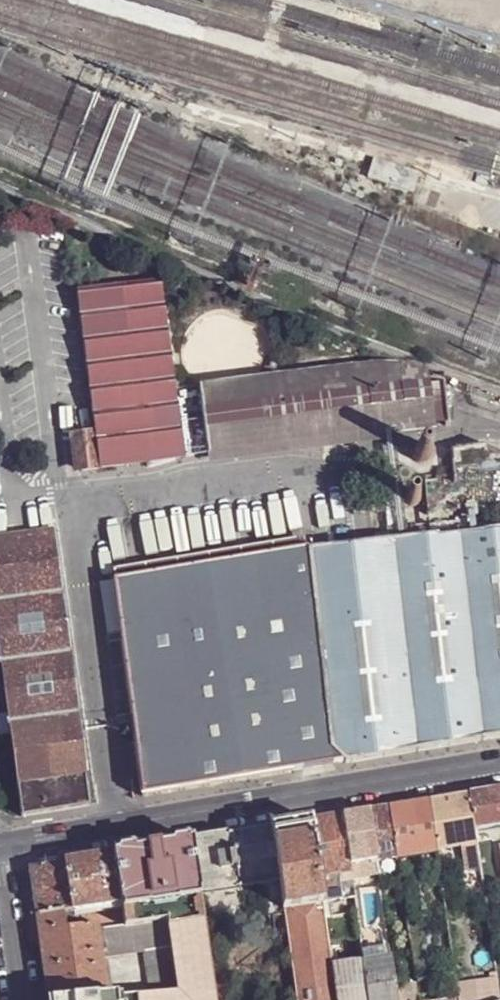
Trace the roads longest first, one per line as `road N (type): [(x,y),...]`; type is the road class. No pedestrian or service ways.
road 1 (tertiary): [(0,849),(499,762)]
road 2 (residential): [(19,999),(0,867)]

